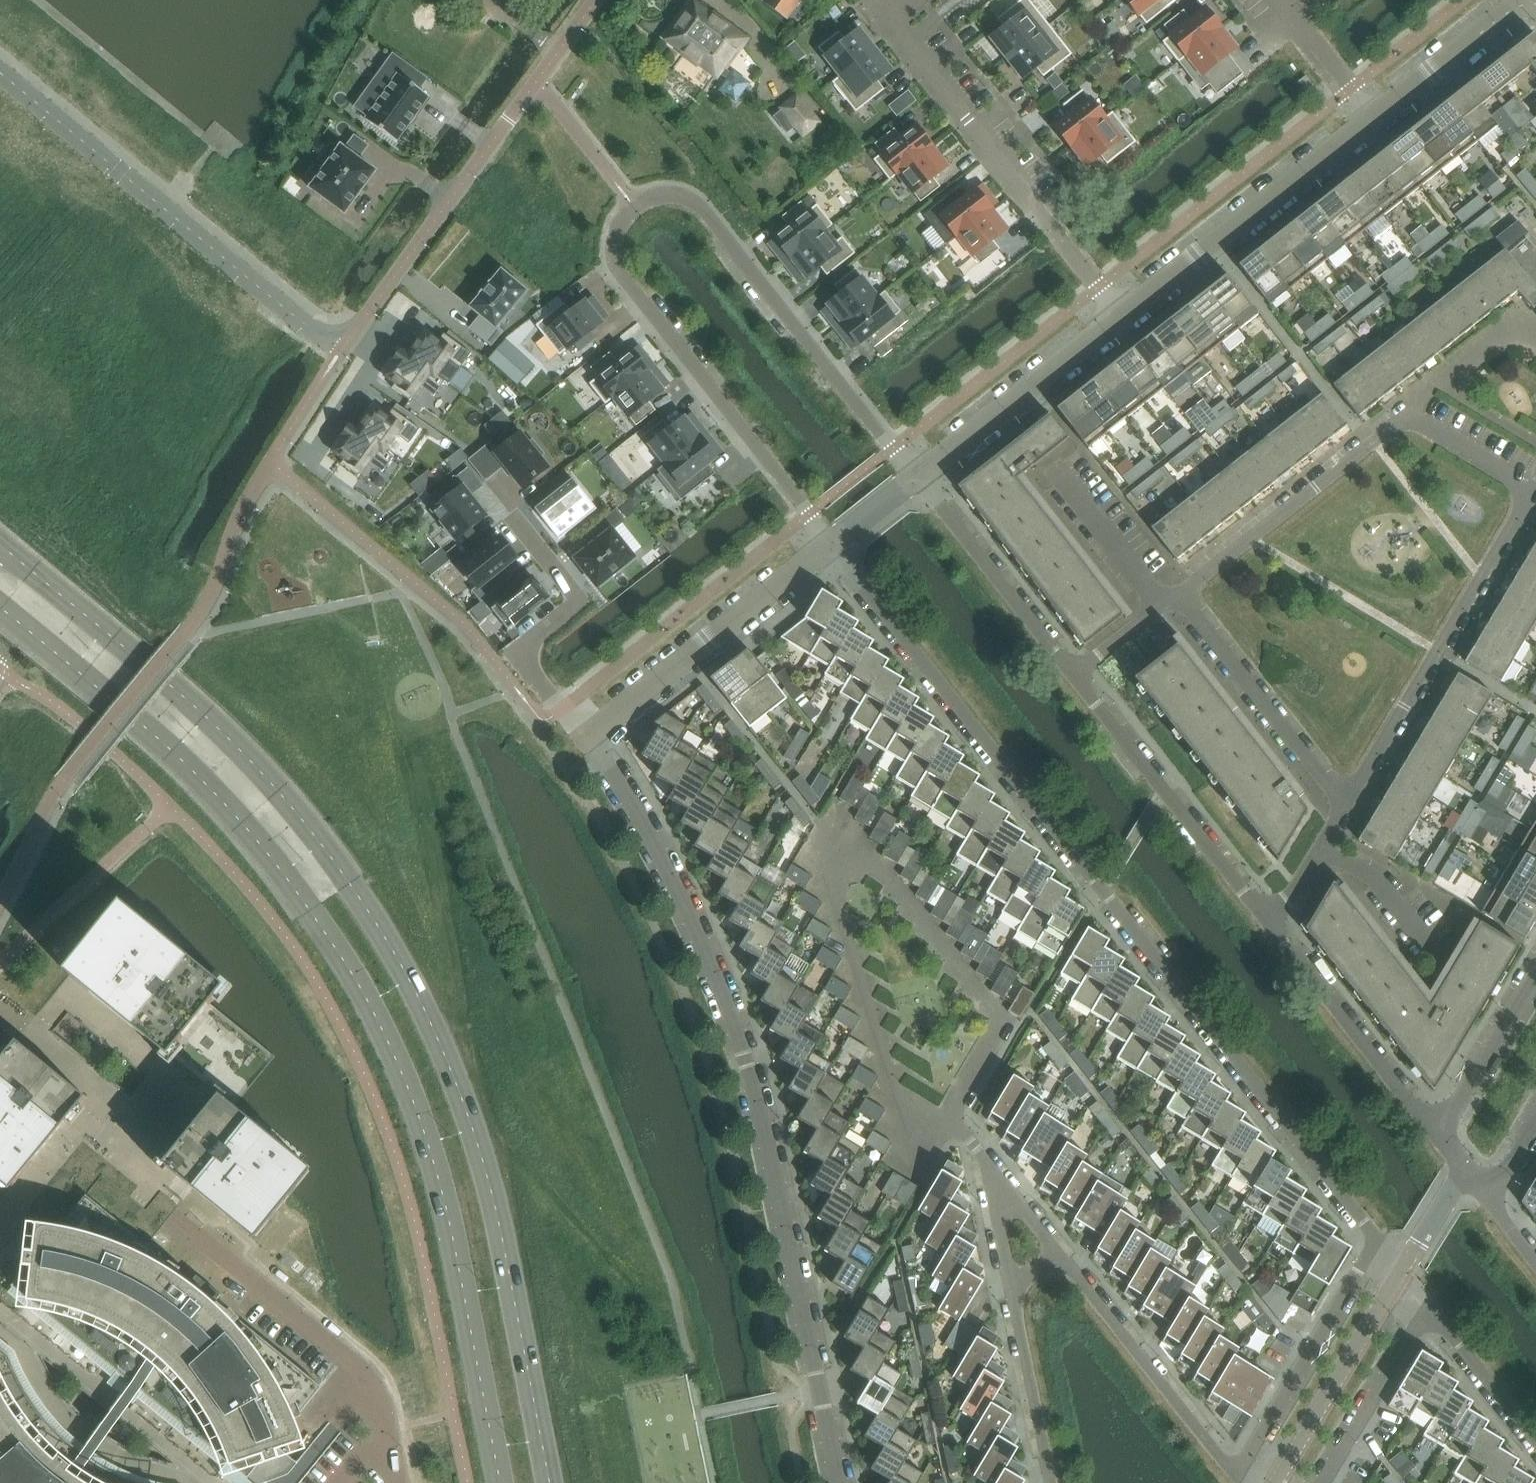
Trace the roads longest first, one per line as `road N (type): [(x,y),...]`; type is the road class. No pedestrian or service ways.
road 1 (secondary): [(551,1482),(482,1152),(428,1018),(376,922),(279,790),(215,724),(0,544)]
road 2 (secondary): [(0,610),(184,763),(333,939),(396,1058),(433,1156),(501,1482)]
road 3 (residential): [(833,543),(1378,1238)]
road 4 (residential): [(917,478),(696,202),(659,195),(635,209),(616,247),(631,288),(833,543)]
road 5 (residential): [(1342,813),(1532,490),(1407,416),(1180,594)]
road 6 (residential): [(840,1482),(745,1061),(685,905),(593,736)]
road 7 (residential): [(955,1110),(1009,1020),(839,824),(829,835),(846,933),(900,1110),(939,1138)]
road 8 (residential): [(348,341),(311,329),(0,73)]
road 9 (residential): [(348,341),(596,0)]
road 10 (residential): [(894,0),(886,17),(1121,317)]
road 11 (residential): [(398,1482),(375,1382),(176,1216)]
road 12 (residential): [(593,736),(520,651),(581,603),(493,488)]
road 13 (residential): [(1121,317),(1376,119)]
road 14 (residential): [(1271,926),(1074,677)]
road 15 (residential): [(593,736),(833,543)]
road 16 (residential): [(1235,1476),(1058,1255)]
road 17 (residential): [(1378,1238),(1235,1476)]
road 18 (residential): [(1441,1140),(1271,926)]
road 19 (residential): [(1342,813),(1180,594)]
road 20 (residential): [(917,478),(1121,317)]
road 21 (residential): [(1074,677),(917,478)]
road 22 (residential): [(1274,1482),(1402,1270)]
road 23 (residential): [(1324,1482),(1428,1306)]
road 24 (residential): [(1013,1287),(1053,1482)]
road 25 (residential): [(1376,119),(1515,7),(1535,5)]
road 26 (residential): [(1535,984),(1441,1140)]
road 27 (residential): [(1050,464),(1161,608)]
road 28 (residential): [(1428,1306),(1535,1442)]
road 29 (residential): [(1281,0),(1376,119)]
road 30 (residential): [(1321,848),(1376,882),(1428,945)]
road 31 (residential): [(1013,1287),(985,1159)]
road 32 (residential): [(1058,1255),(985,1159)]

